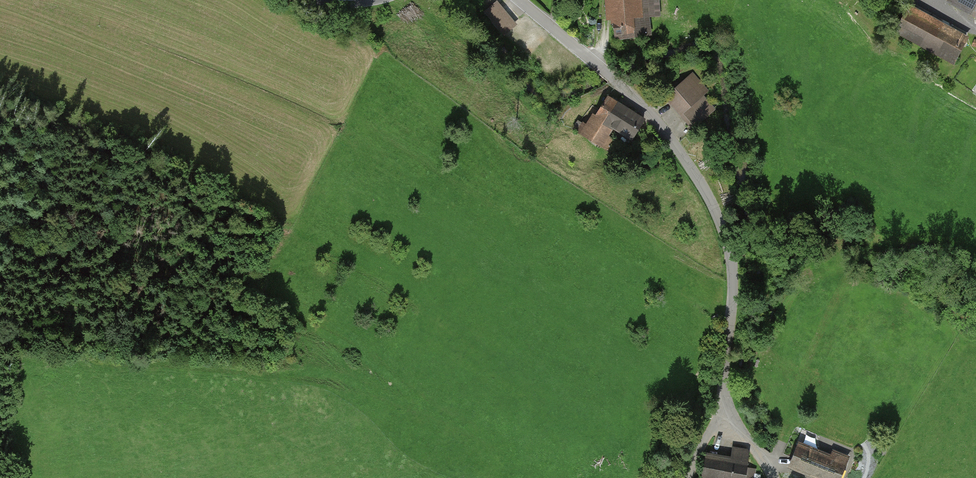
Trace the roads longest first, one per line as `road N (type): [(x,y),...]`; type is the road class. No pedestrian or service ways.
road 1 (residential): [(519,0),(644,108),(718,214),(732,262),(725,394),(775,477)]
road 2 (track): [(0,187),(100,218),(235,281)]

